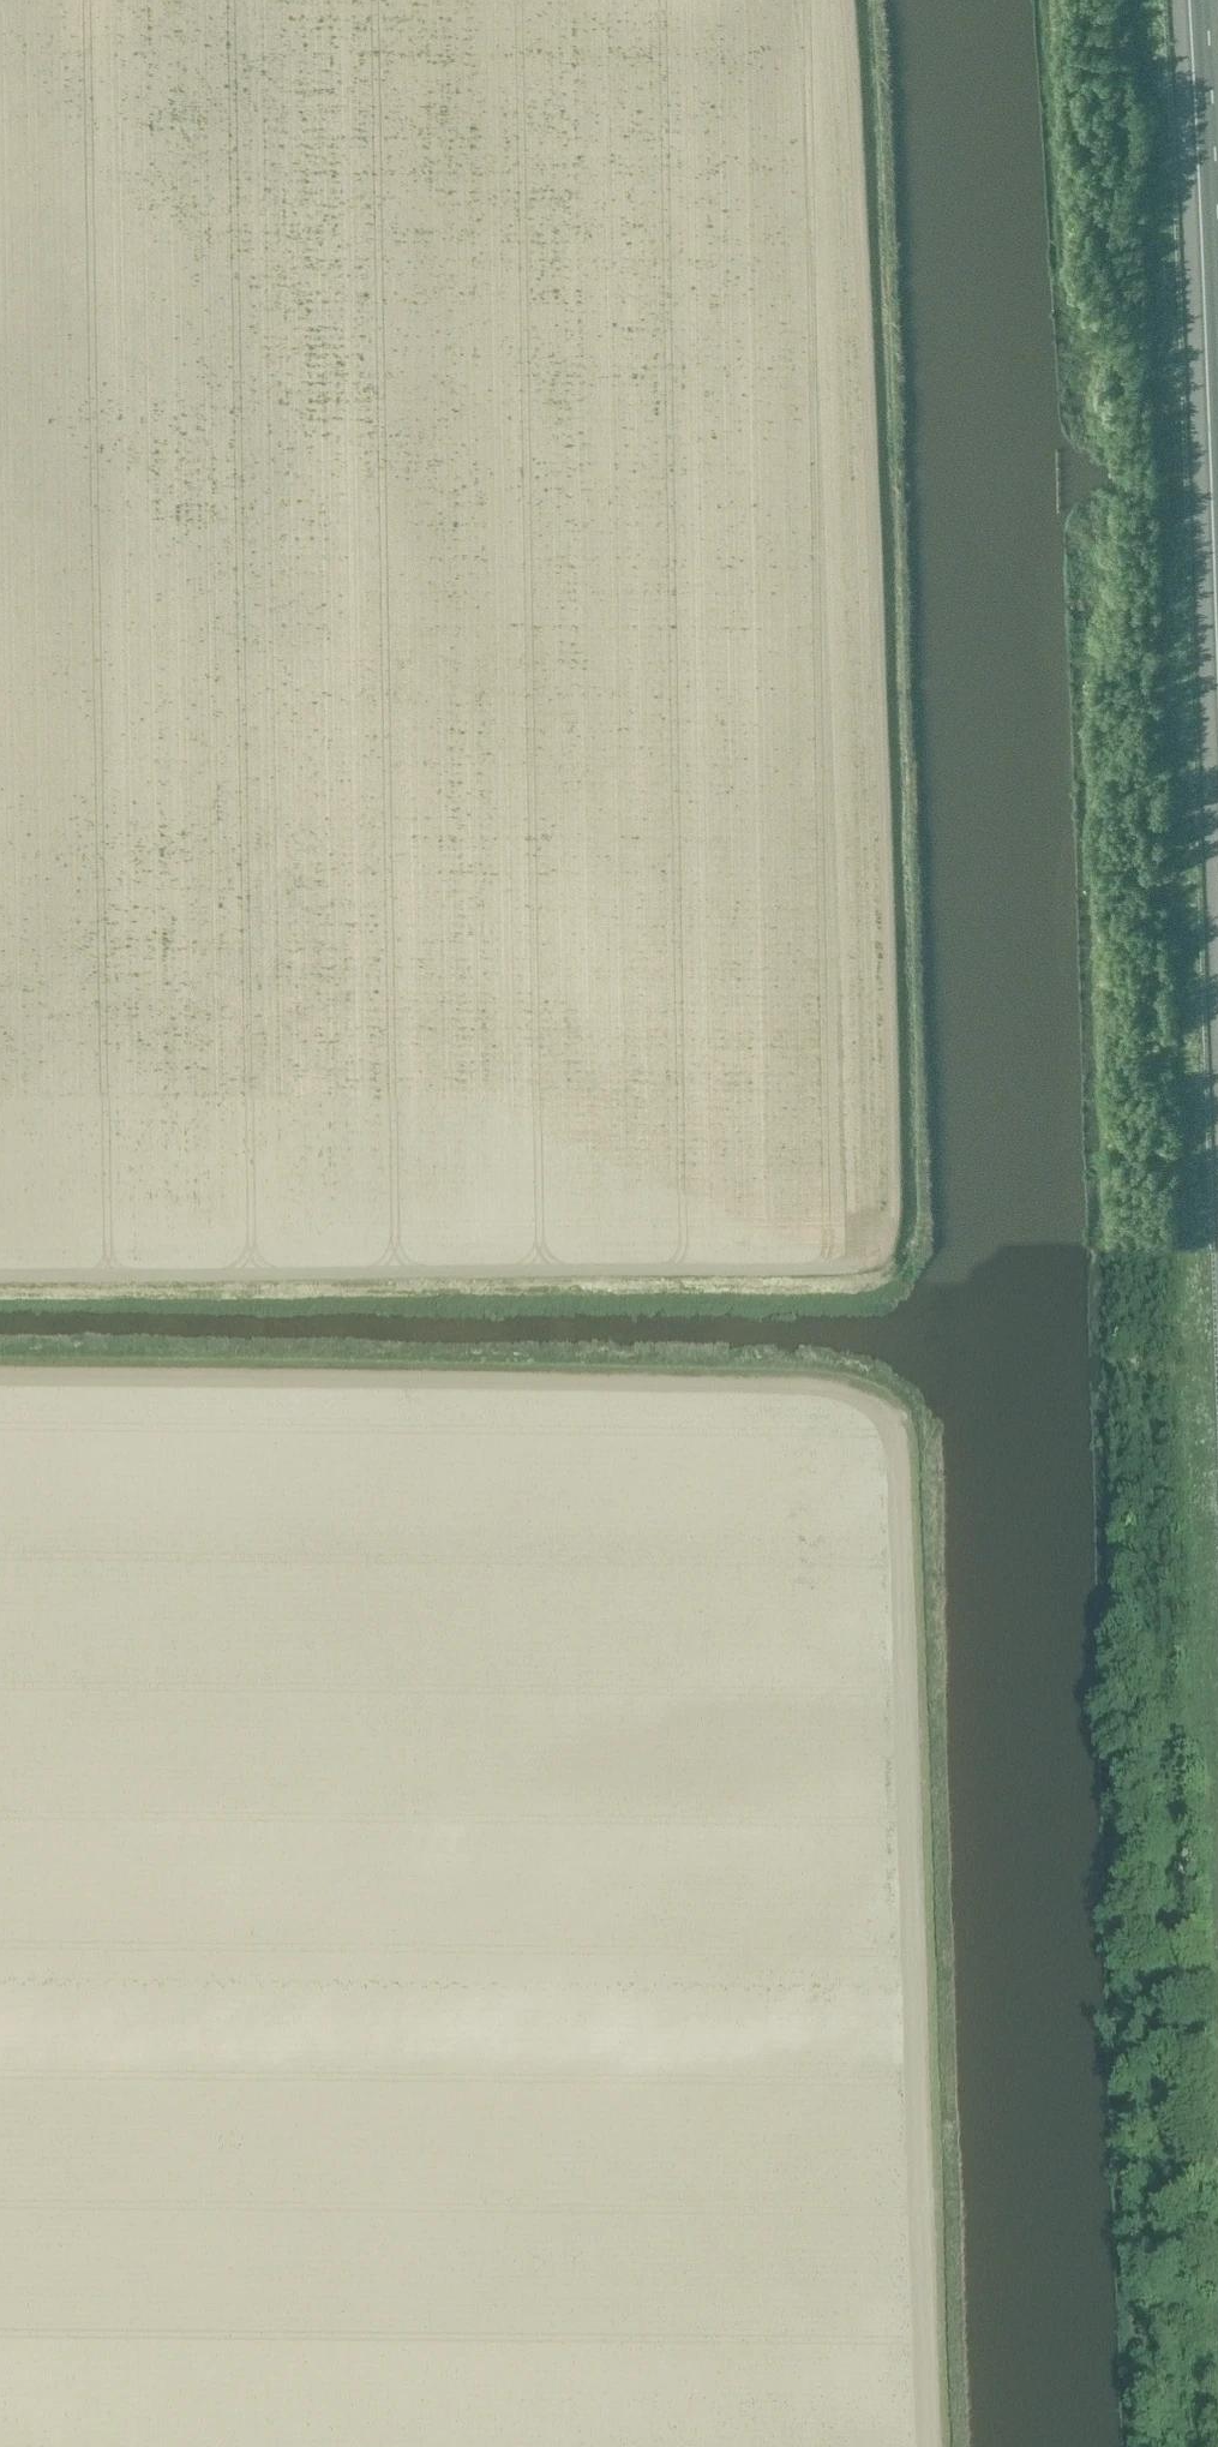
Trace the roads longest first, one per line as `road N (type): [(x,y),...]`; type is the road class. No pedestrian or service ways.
road 1 (motorway): [(1205,0),(1217,221)]

